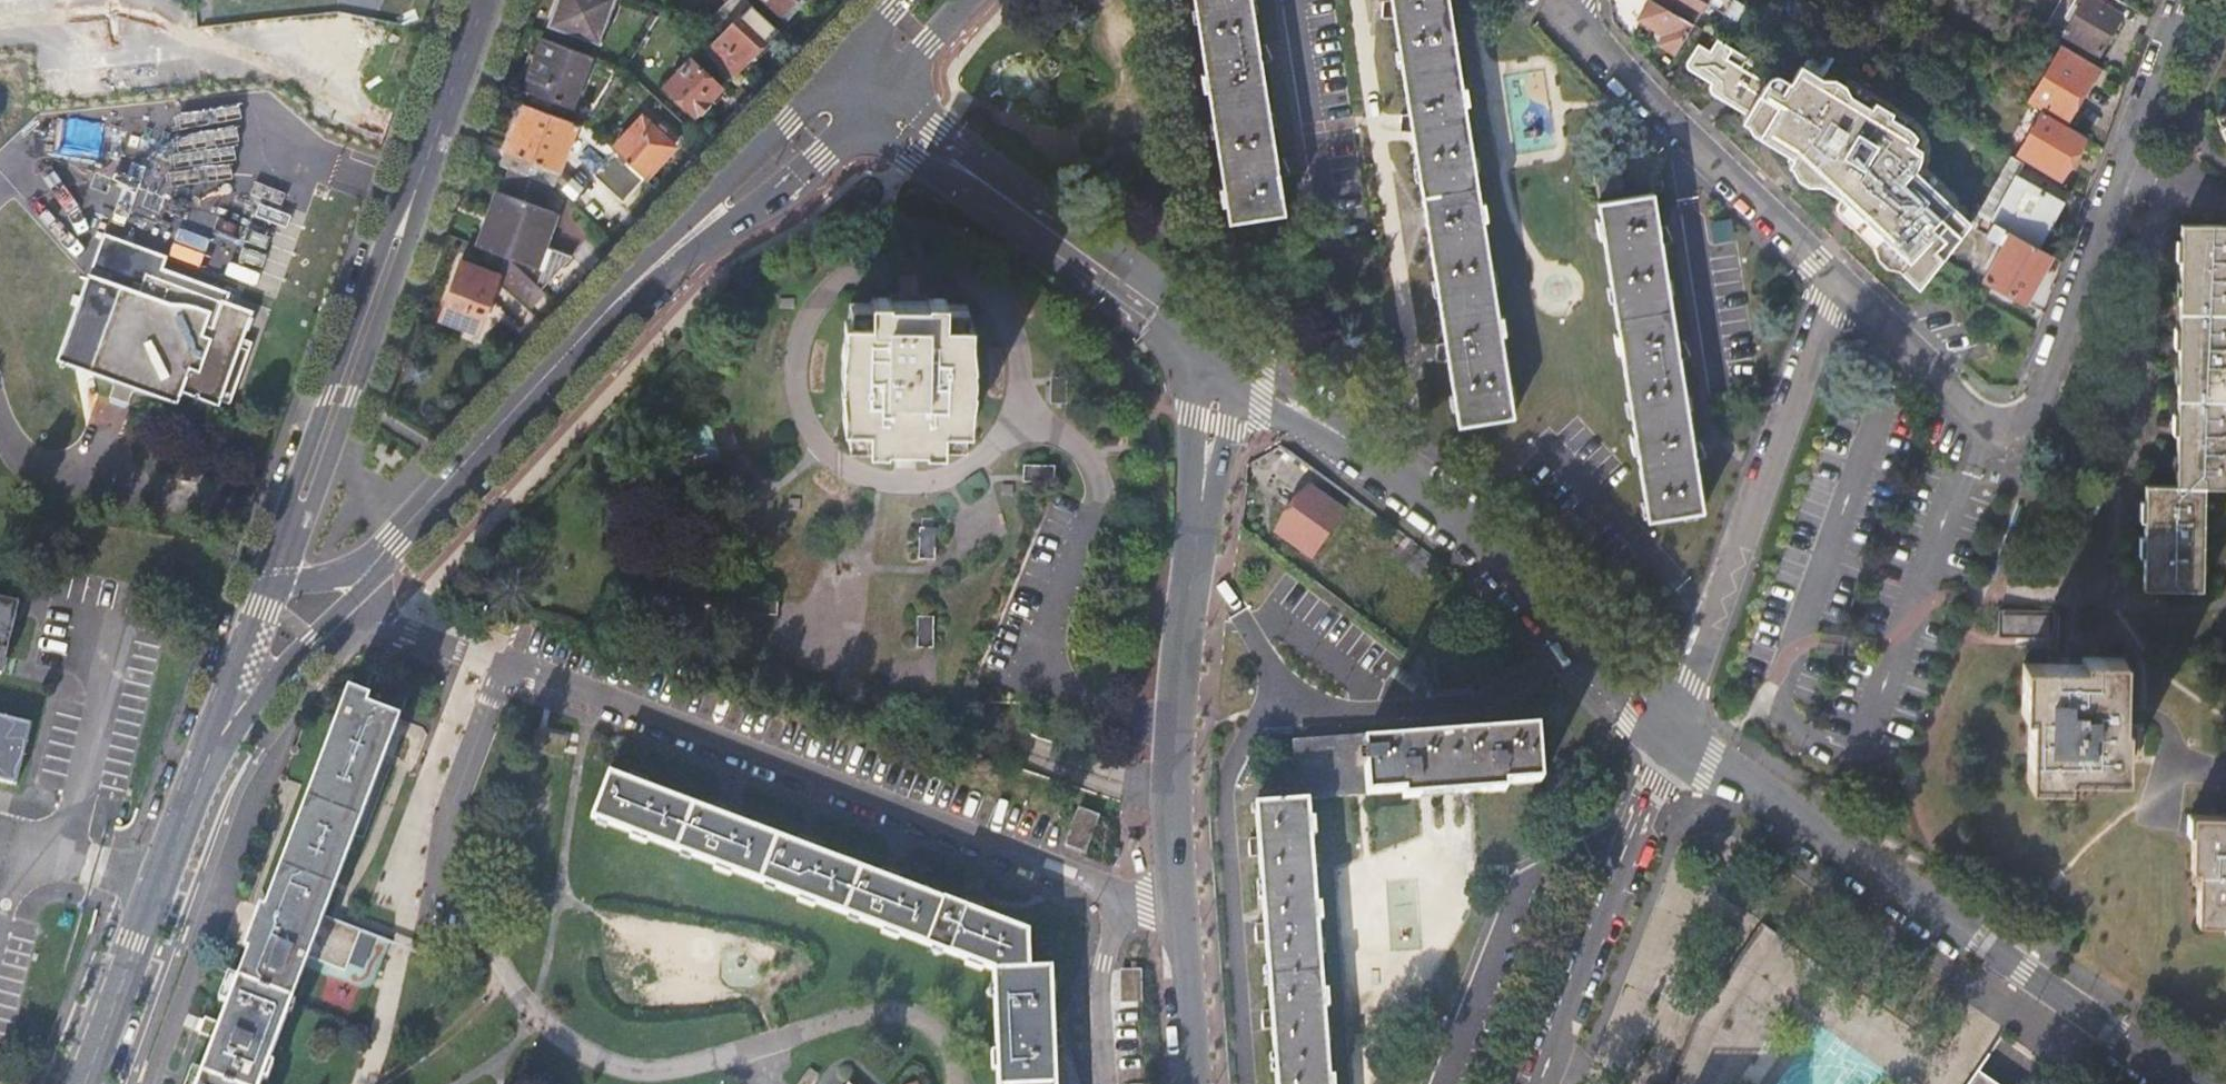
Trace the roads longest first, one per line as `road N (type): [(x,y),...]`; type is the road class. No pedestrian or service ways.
road 1 (residential): [(1180,916),(540,670),(467,654),(342,605)]
road 2 (tertiary): [(1675,728),(2191,1083)]
road 3 (secondary): [(472,0),(260,589)]
road 4 (tertiary): [(1220,354),(1469,529),(1675,728)]
road 5 (tertiary): [(1220,354),(1175,737),(1180,916)]
road 6 (residential): [(1989,428),(2033,418),(2187,0)]
road 7 (residential): [(1675,728),(1839,278)]
road 8 (secondary): [(385,554),(623,294),(702,226)]
road 9 (tertiary): [(876,107),(1220,354)]
road 10 (residential): [(1536,1083),(1675,728)]
road 11 (residential): [(1571,16),(1839,278)]
road 12 (secondary): [(207,763),(85,1083)]
road 13 (residential): [(1989,428),(1839,278)]
road 14 (secondary): [(702,226),(736,213),(876,107)]
road 15 (secondary): [(207,763),(342,605)]
road 16 (secondary): [(833,76),(726,179),(702,226)]
road 17 (secondary): [(260,589),(207,763)]
road 18 (tertiary): [(1180,916),(1193,1083)]
road 19 (secondary): [(876,107),(969,0)]
road 20 (secondary): [(385,554),(323,582),(260,589)]

